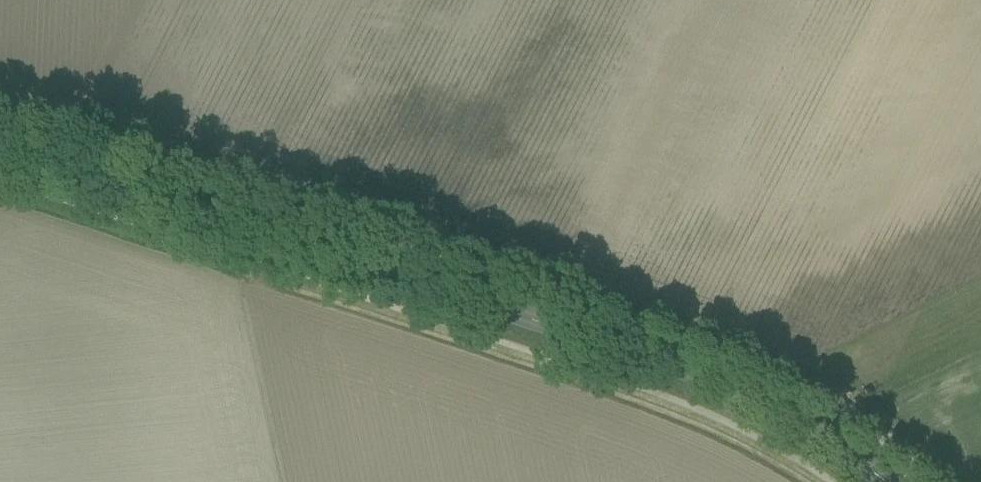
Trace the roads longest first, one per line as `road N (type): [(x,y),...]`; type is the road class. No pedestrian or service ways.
road 1 (tertiary): [(883,481),(804,426),(547,314),(0,144)]

